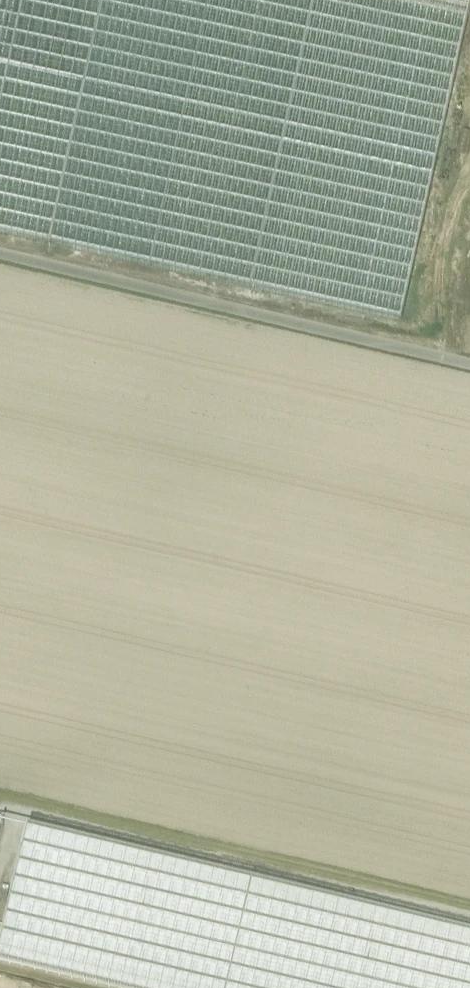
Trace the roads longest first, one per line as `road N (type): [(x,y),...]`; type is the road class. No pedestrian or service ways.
road 1 (track): [(0,256),(469,368)]
road 2 (track): [(469,920),(0,811)]

